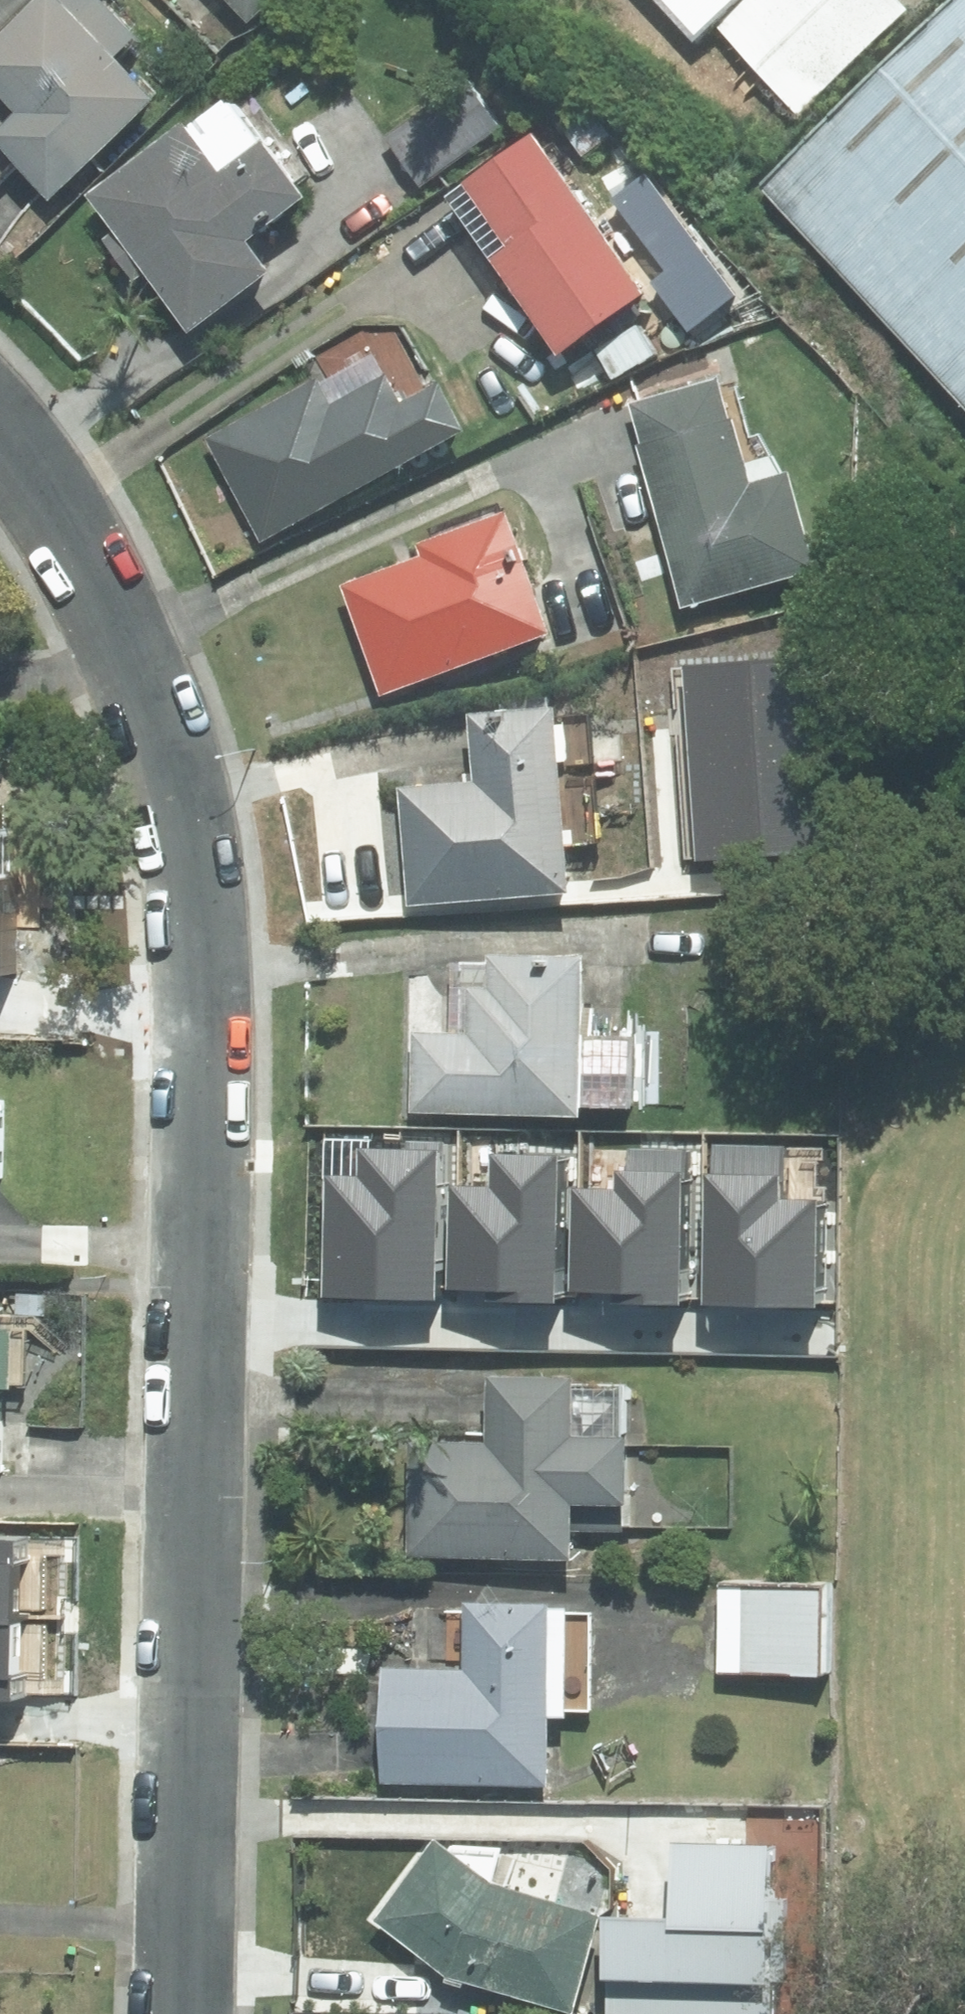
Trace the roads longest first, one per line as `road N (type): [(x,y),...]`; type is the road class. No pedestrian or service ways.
road 1 (residential): [(0,436),(78,540),(129,643),(182,799),(201,913),(186,2013)]

